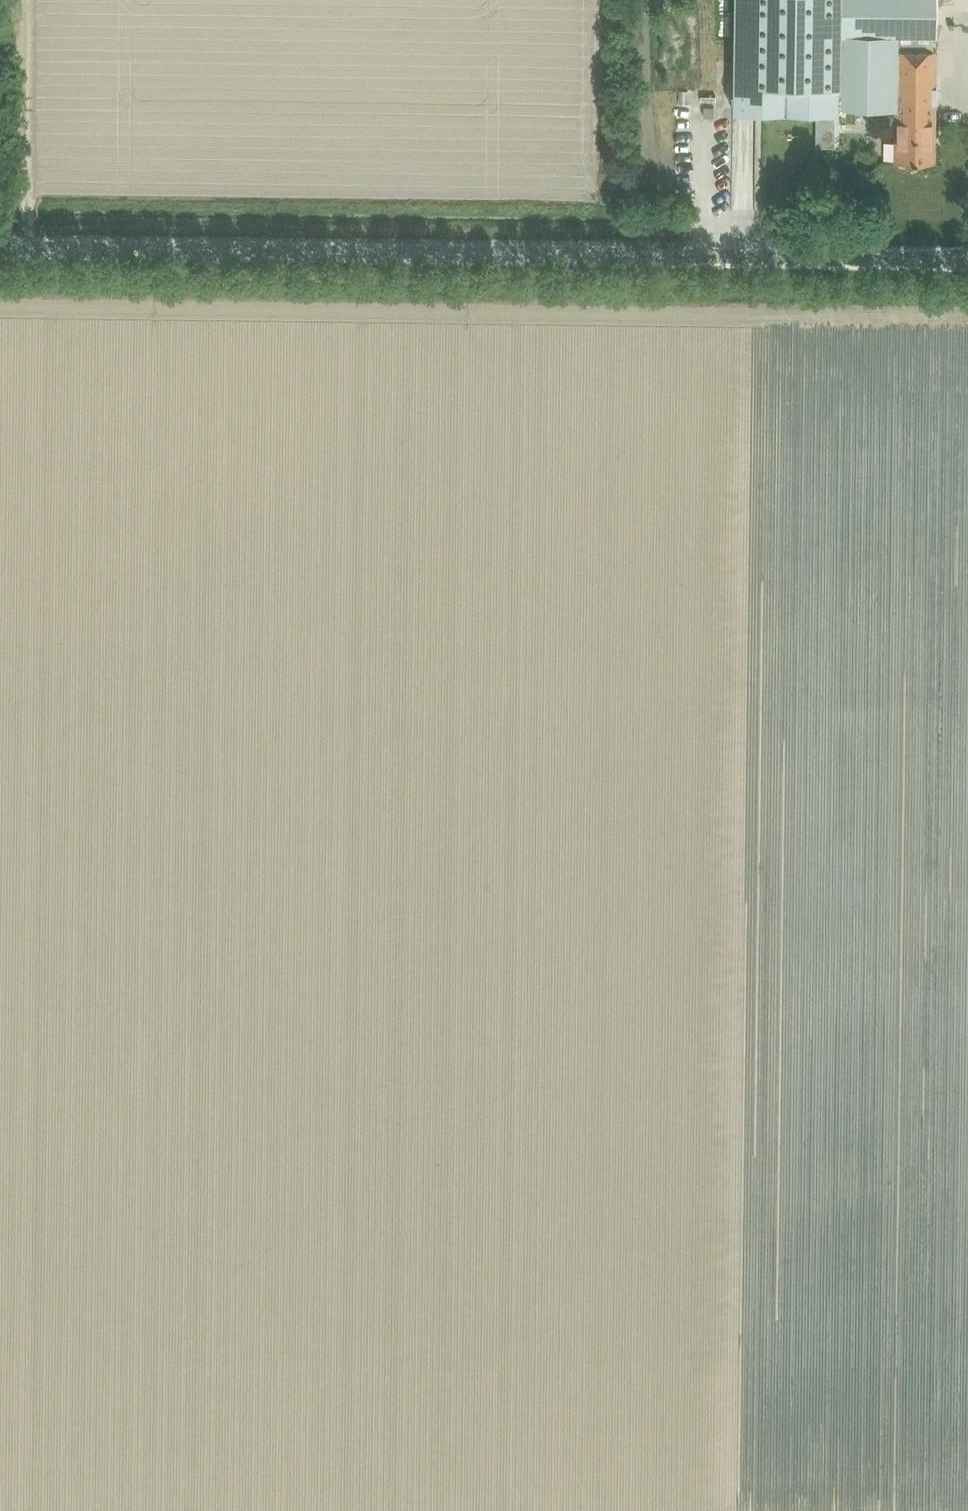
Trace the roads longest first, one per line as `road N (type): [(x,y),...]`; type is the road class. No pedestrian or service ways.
road 1 (unclassified): [(967,260),(0,248)]

